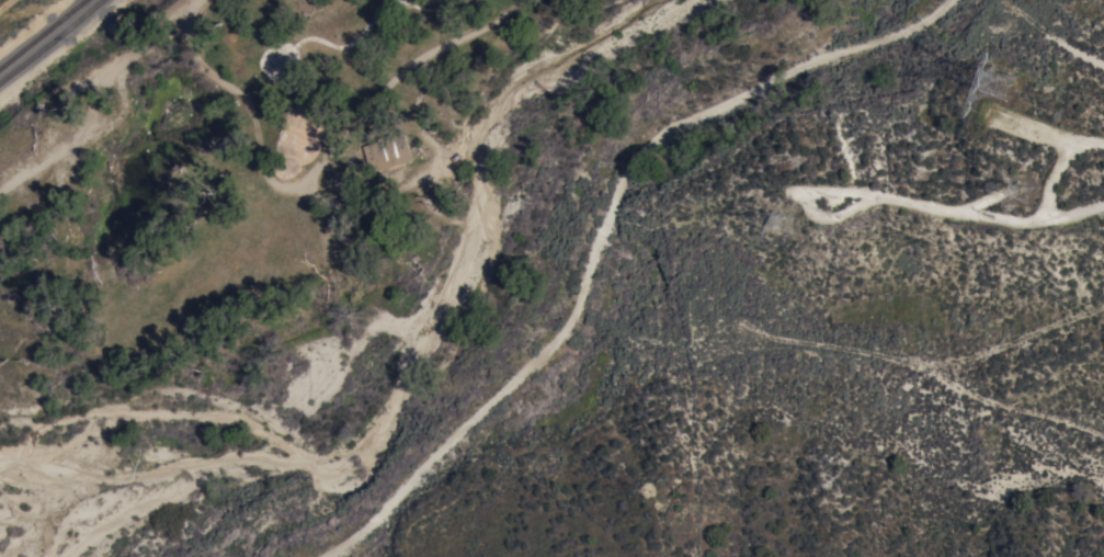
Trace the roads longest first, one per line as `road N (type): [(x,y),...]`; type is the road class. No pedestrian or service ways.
road 1 (track): [(0,195),(58,152),(203,0)]

